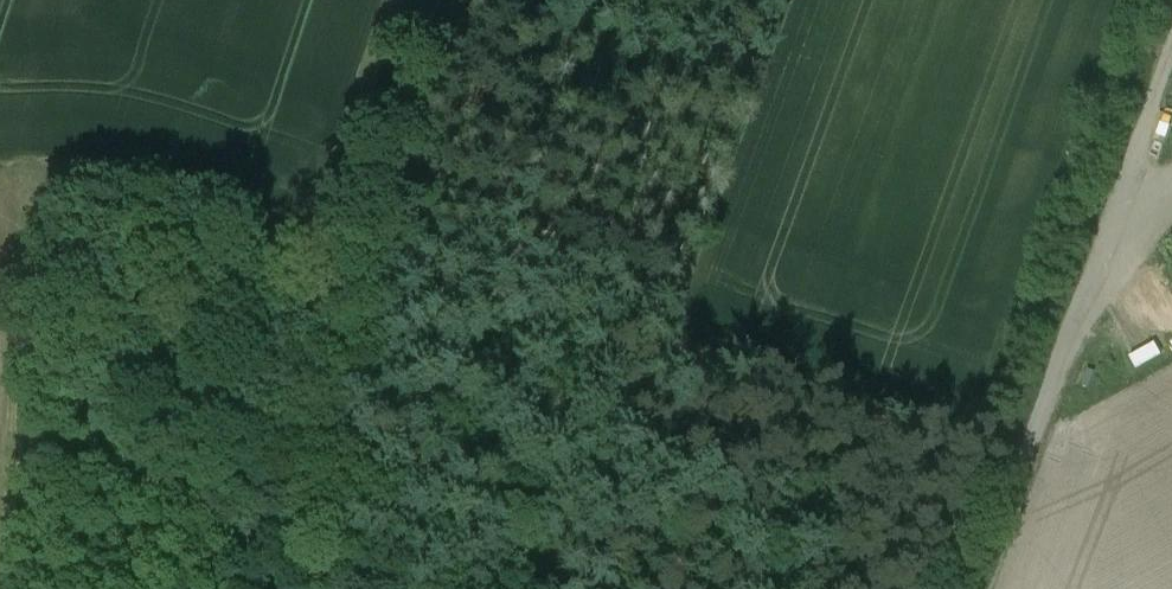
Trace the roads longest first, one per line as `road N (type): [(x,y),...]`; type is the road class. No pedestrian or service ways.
road 1 (track): [(1008,461),(416,271),(362,264)]
road 2 (track): [(450,0),(258,588)]
road 3 (track): [(1171,19),(959,588)]

